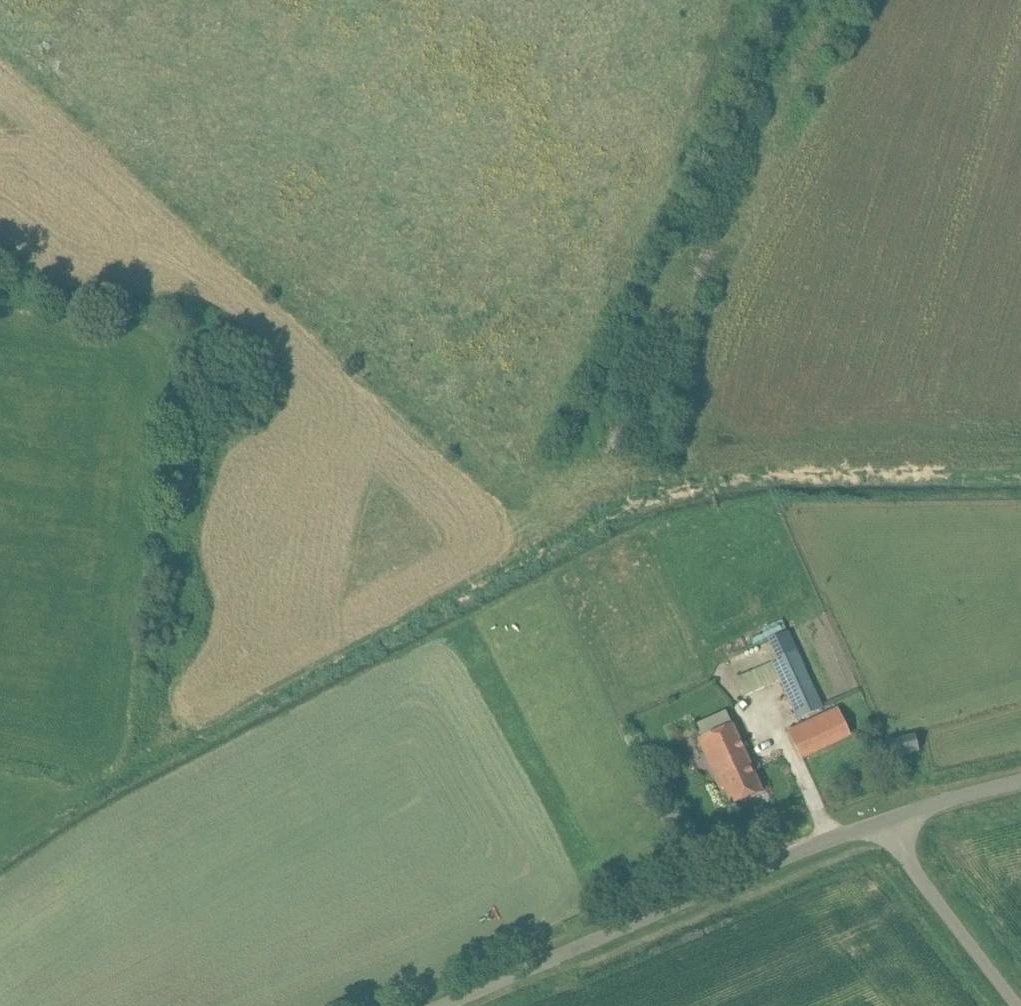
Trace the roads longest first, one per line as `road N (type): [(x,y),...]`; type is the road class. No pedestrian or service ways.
road 1 (unclassified): [(440,1005),(880,823)]
road 2 (unclassified): [(1018,1005),(880,823)]
road 3 (unclassified): [(880,823),(1020,780)]

